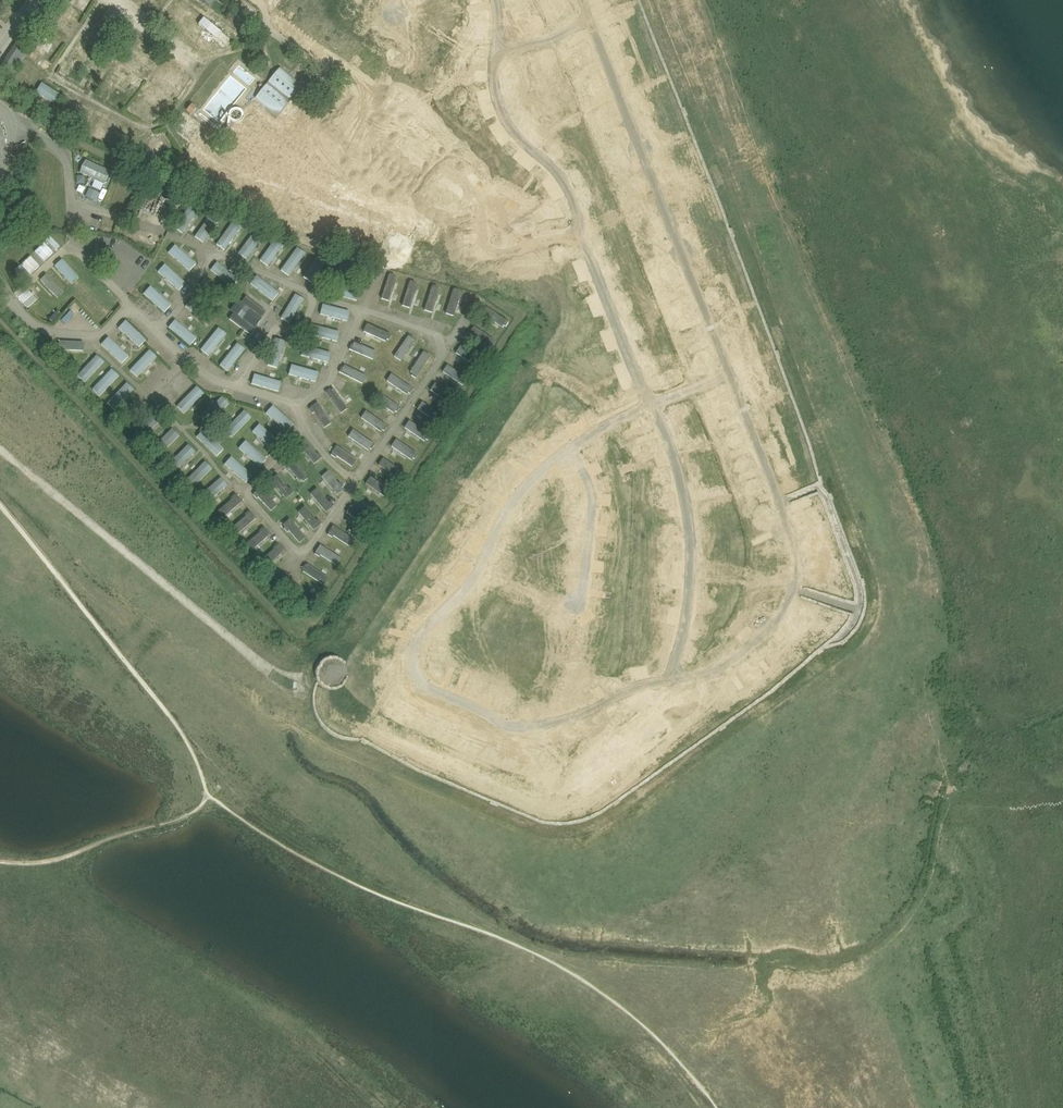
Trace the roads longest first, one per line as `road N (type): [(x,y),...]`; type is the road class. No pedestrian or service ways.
road 1 (track): [(651,401),(534,475),(462,596),(412,645),(414,683),(528,729),(746,650),(788,603),(798,569),(789,513),(585,17)]
road 2 (track): [(494,0),(491,81),(521,141),(557,168),(669,436),(690,554),(663,681)]
road 3 (track): [(0,449),(286,684)]
road 4 (track): [(582,611),(593,496),(566,448)]
road 5 (track): [(456,179),(504,254),(542,240),(582,241)]
road 6 (track): [(579,0),(585,17),(574,26),(493,67)]

